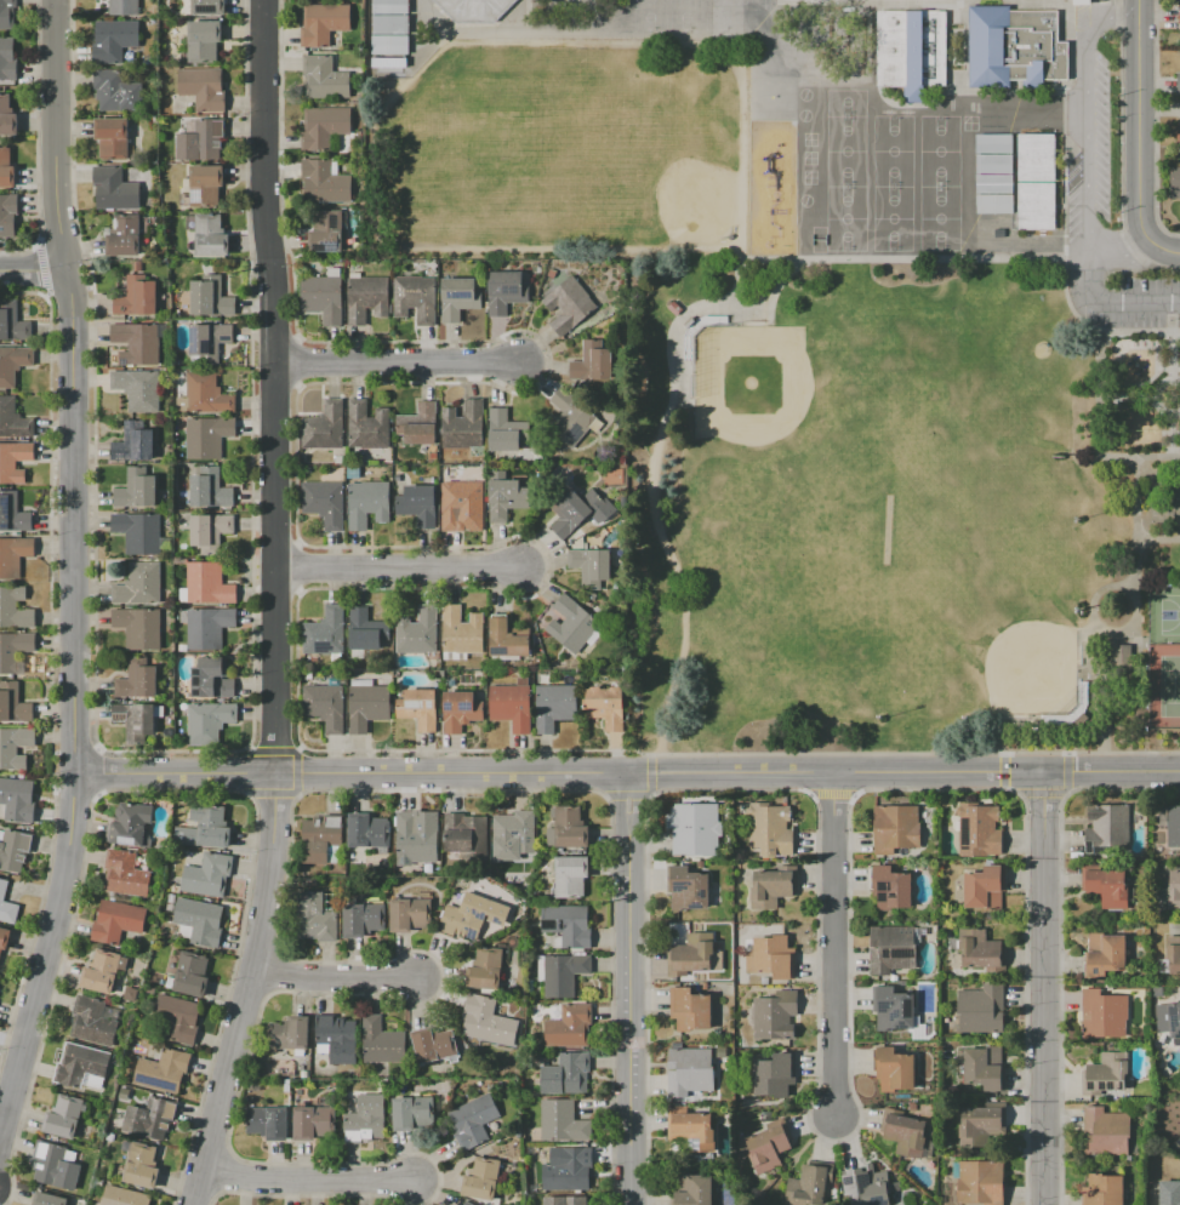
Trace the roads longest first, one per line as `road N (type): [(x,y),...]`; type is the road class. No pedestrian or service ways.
road 1 (residential): [(267,0),(274,801),(267,896),(195,1204)]
road 2 (tertiary): [(1179,773),(79,772)]
road 3 (tertiary): [(67,269),(79,772)]
road 4 (residential): [(1043,772),(1047,1204)]
road 5 (residential): [(629,776),(635,1204)]
road 6 (residential): [(79,772),(69,862),(0,1137)]
road 7 (residential): [(833,775),(833,1120)]
road 8 (residential): [(54,0),(55,170),(67,269)]
road 9 (residential): [(274,571),(523,570)]
road 10 (residential): [(274,369),(520,366)]
road 11 (residential): [(1140,0),(1140,227)]
road 12 (residential): [(203,1177),(416,1186)]
road 13 (residential): [(251,967),(414,977)]

